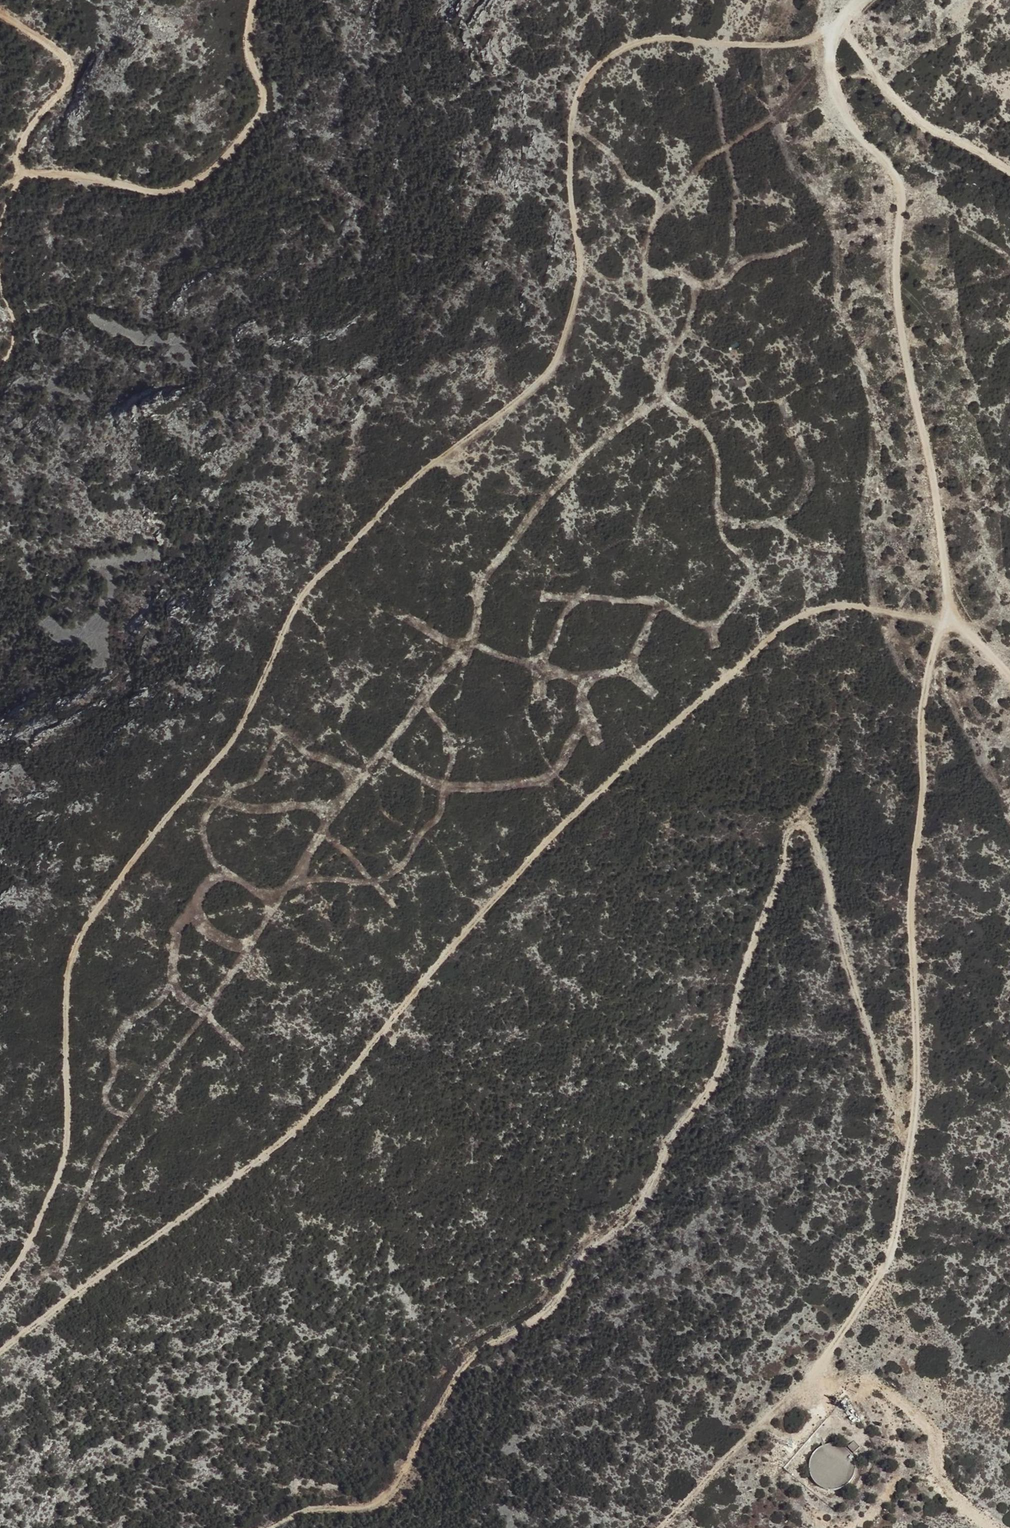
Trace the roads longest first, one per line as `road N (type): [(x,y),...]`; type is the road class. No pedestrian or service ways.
road 1 (track): [(0,1265),(51,1165),(63,1060),(59,988),(86,911),(256,686),(296,596),(402,478),(548,368),(575,296),(565,171),(571,117),(593,64),(624,40),(669,30),(766,41),(842,18)]
road 2 (track): [(911,1085),(892,1093),(880,1081),(827,858),(818,834),(792,825),(738,1043),(717,1088),(683,1128),(649,1207),(607,1233),(575,1287),(545,1313),(485,1347),(468,1366),(400,1484),(325,1496),(248,1527)]
road 3 (track): [(947,609),(907,611),(848,595),(799,612),(648,731),(578,798),(468,914),(335,1079),(251,1158),(0,1342)]
road 4 (track): [(947,609),(927,657),(909,911),(914,1051),(906,1146),(881,1252),(837,1330),(652,1527)]
road 5 (track): [(858,0),(842,18),(829,70),(843,127),(893,163),(901,330),(931,469),(947,609),(1009,677)]
road 6 (track): [(27,175),(100,179),(147,193),(206,181),(263,120),(252,32),(257,0)]
road 7 (track): [(27,175),(26,135),(79,55),(17,0)]

